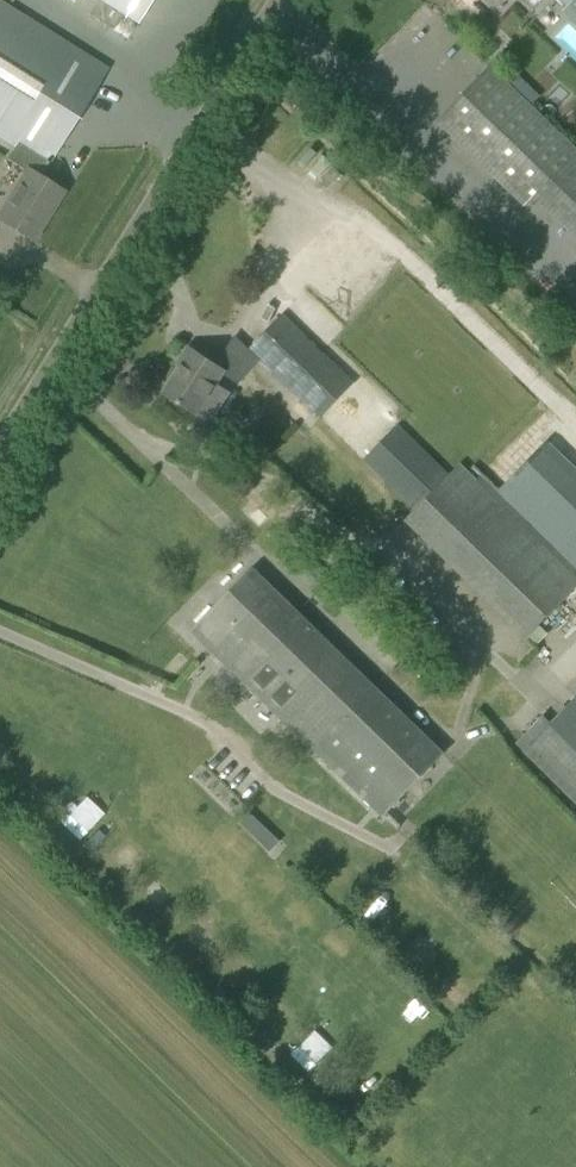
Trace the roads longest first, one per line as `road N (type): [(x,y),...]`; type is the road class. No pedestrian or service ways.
road 1 (unclassified): [(0,437),(271,0)]

